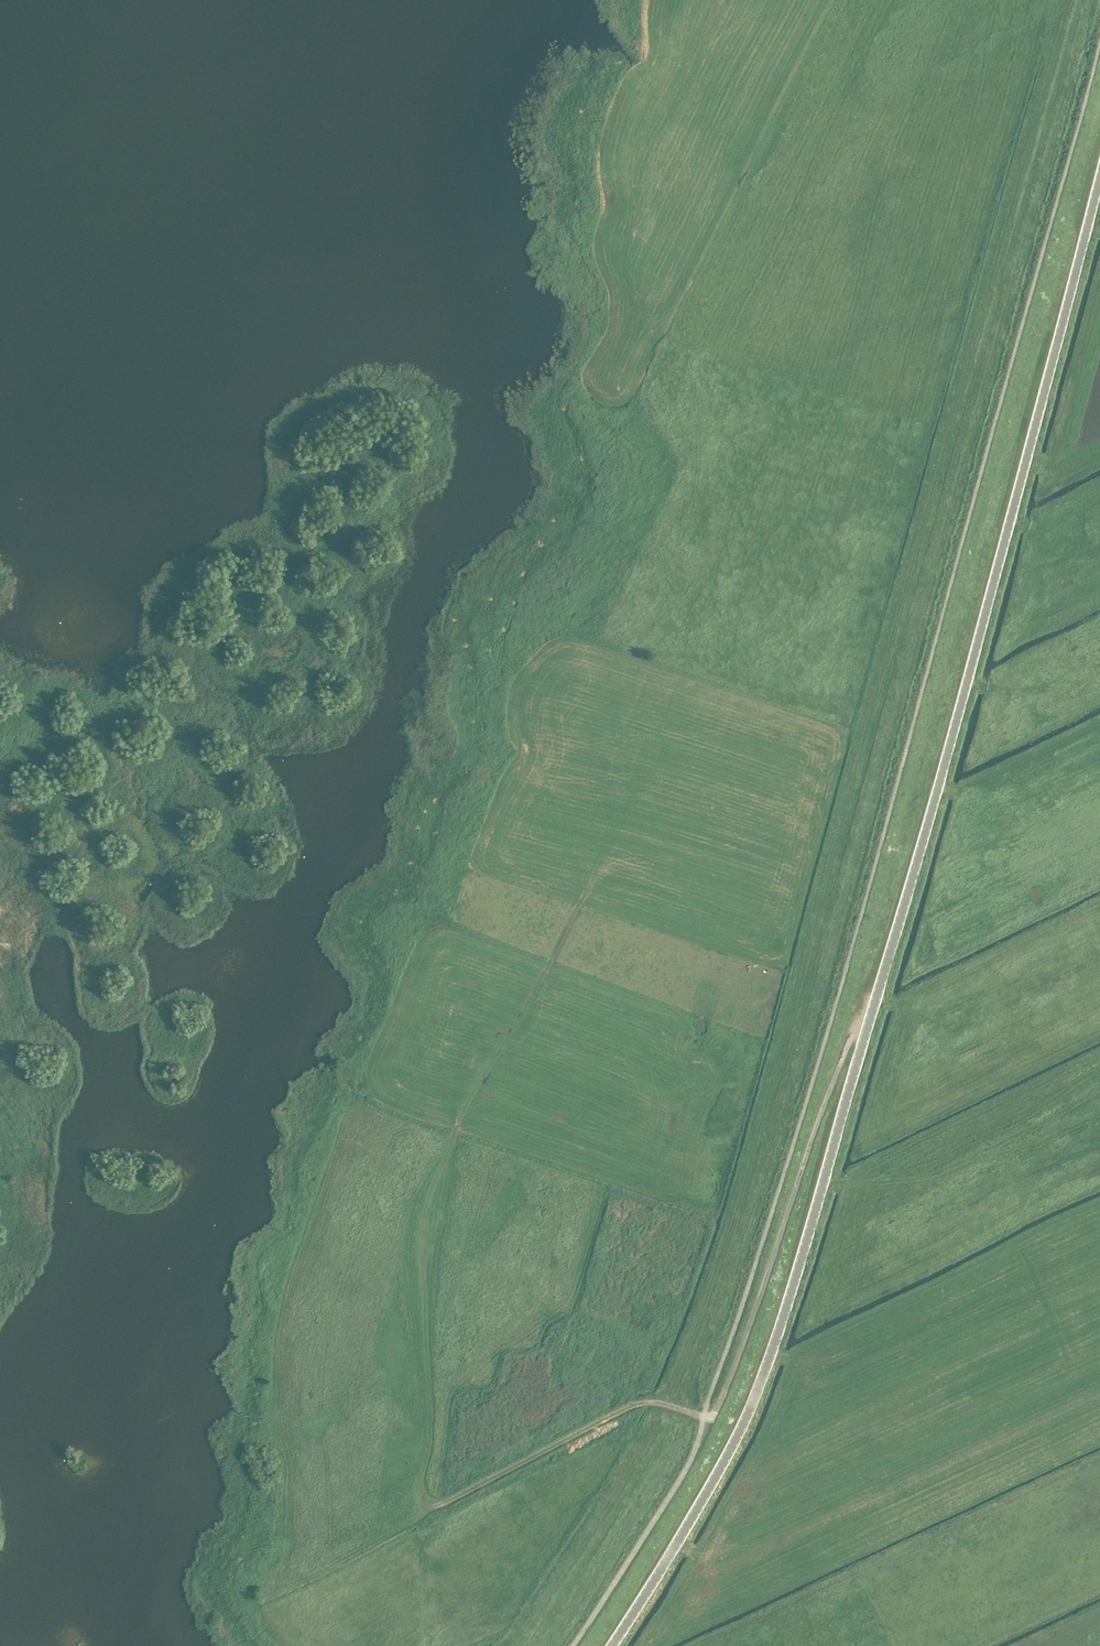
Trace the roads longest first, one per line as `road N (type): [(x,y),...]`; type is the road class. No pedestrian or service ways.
road 1 (unclassified): [(871,1013),(978,644),(1099,173)]
road 2 (unclassified): [(610,1645),(768,1372),(871,1013)]
road 3 (unclassified): [(703,1416),(713,1417),(747,1333),(853,1028),(871,1013)]

